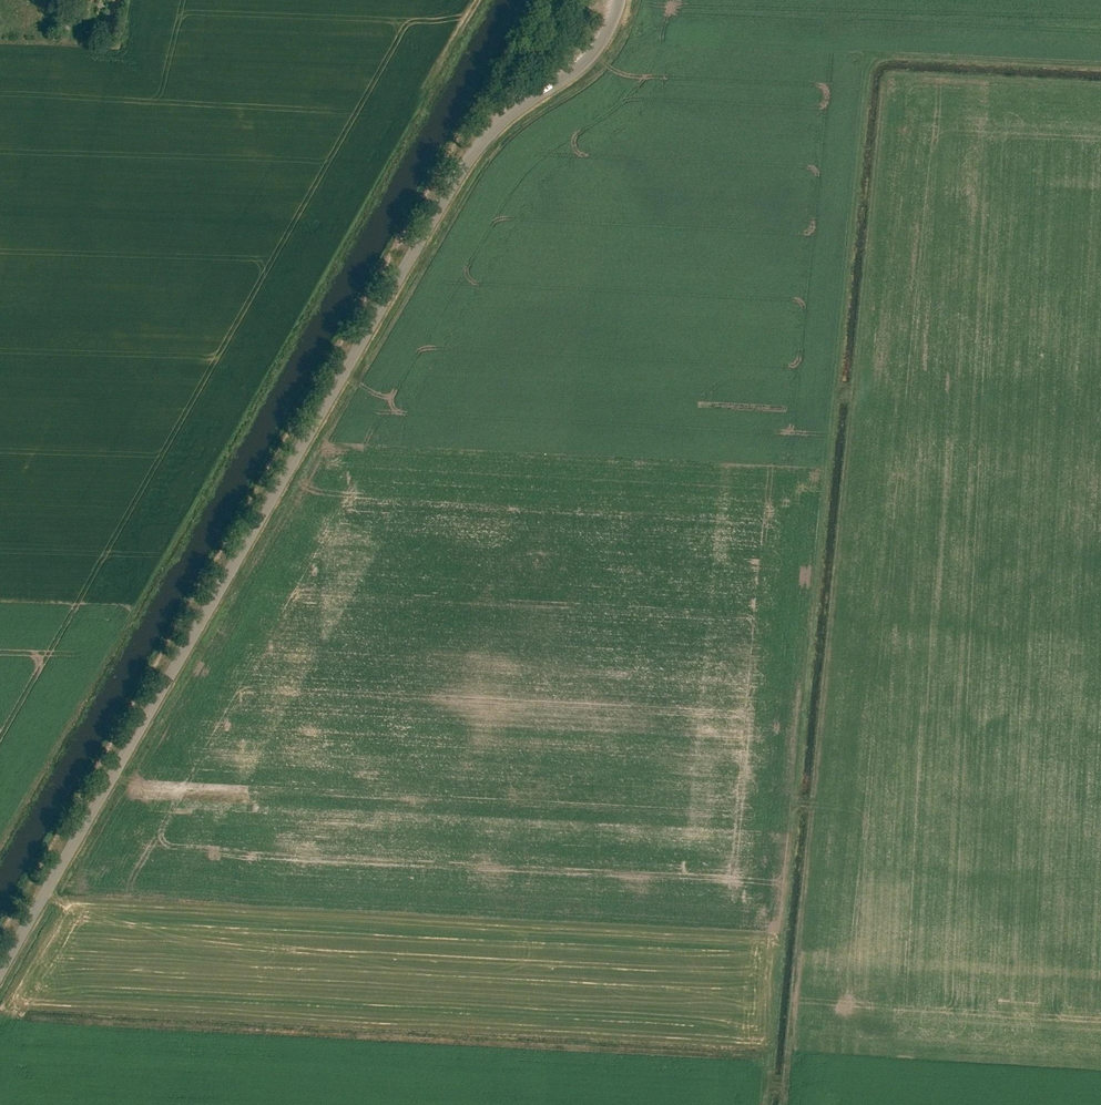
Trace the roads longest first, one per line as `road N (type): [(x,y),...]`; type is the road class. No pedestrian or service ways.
road 1 (unclassified): [(0,981),(461,173),(488,135),(589,57),(620,0)]

